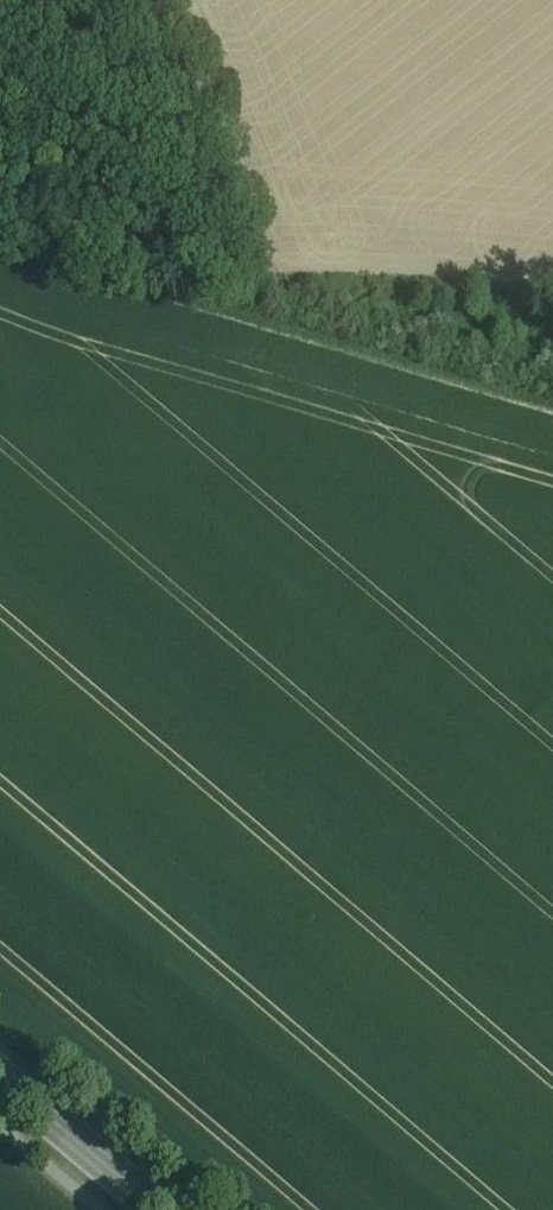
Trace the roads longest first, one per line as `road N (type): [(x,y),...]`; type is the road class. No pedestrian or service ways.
road 1 (primary): [(0,1077),(159,1209)]

